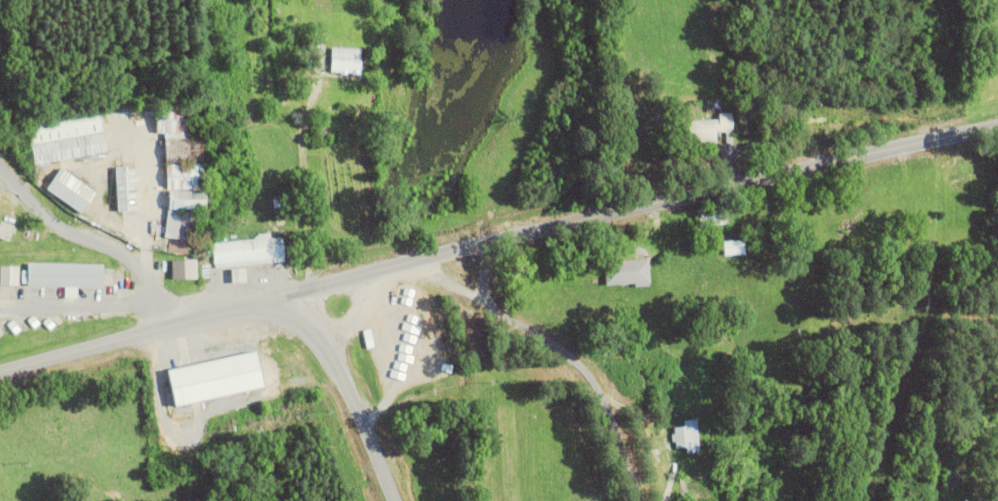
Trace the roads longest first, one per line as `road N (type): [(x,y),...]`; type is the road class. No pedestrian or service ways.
road 1 (secondary): [(250,307),(424,257),(997,125)]
road 2 (secondary): [(395,500),(333,356),(307,323),(283,310),(229,310),(0,370)]
road 3 (residential): [(644,500),(608,407),(582,364),(424,257)]
road 4 (residential): [(168,325),(156,287),(136,264),(54,222),(0,164)]
road 5 (residential): [(0,310),(161,297)]

